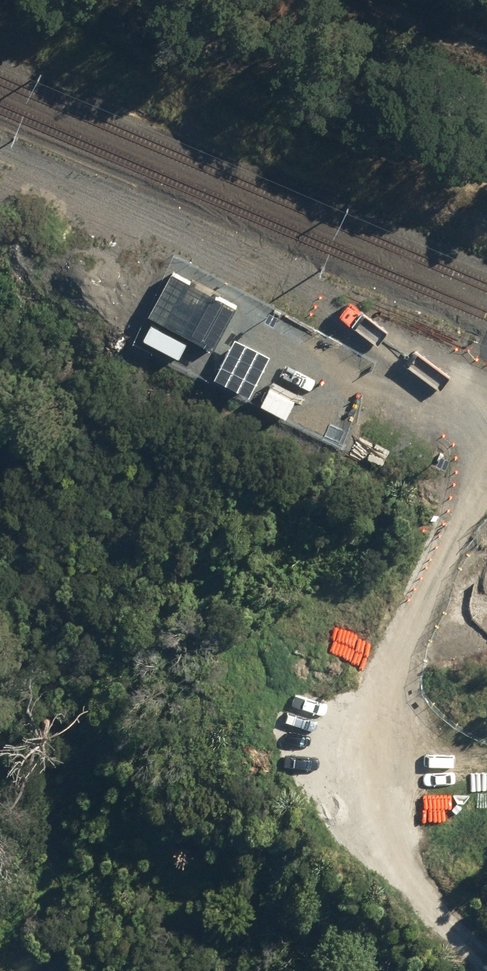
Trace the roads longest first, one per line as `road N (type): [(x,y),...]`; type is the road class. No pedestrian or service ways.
road 1 (track): [(480,480),(475,419),(458,386),(399,322),(0,148)]
road 2 (track): [(486,969),(419,893),(381,796),(378,749),(394,673),(480,480)]
road 3 (track): [(281,0),(298,93),(342,136),(440,156),(486,156)]
road 4 (track): [(369,0),(486,39)]

